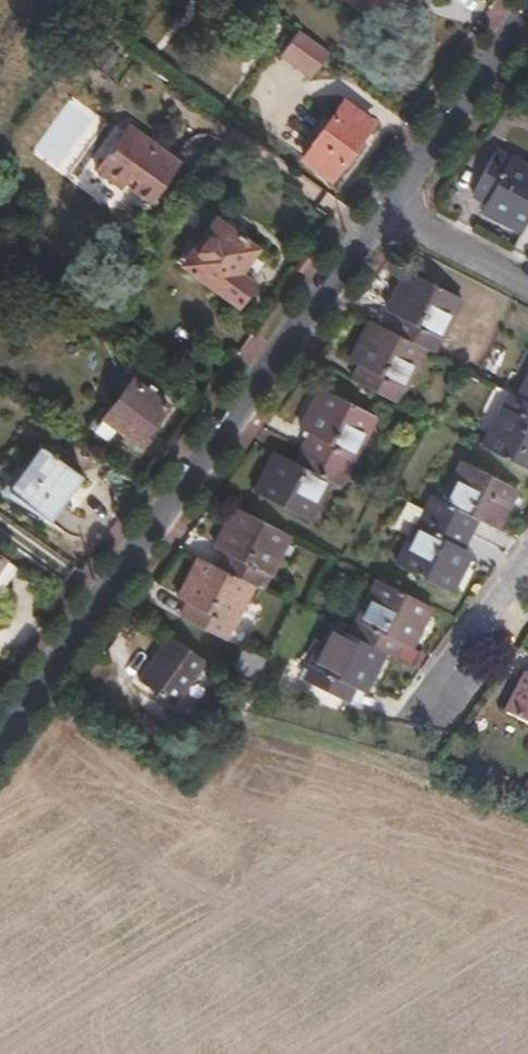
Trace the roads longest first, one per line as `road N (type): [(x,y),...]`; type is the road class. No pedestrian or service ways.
road 1 (residential): [(0,736),(527,12)]

